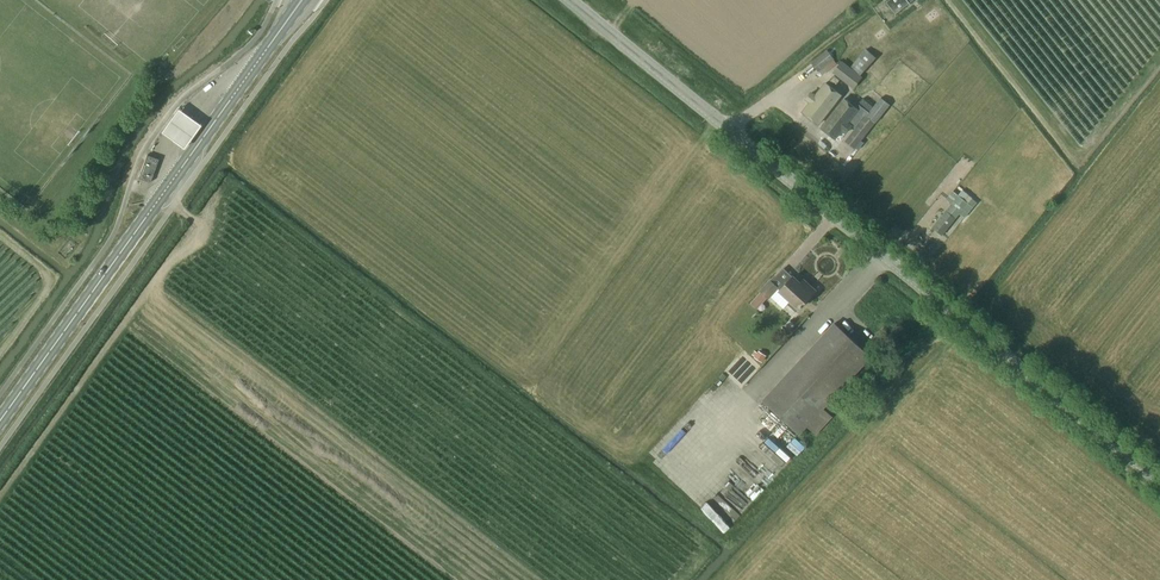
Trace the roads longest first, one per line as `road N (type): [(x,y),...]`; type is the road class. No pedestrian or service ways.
road 1 (tertiary): [(1159,487),(567,0)]
road 2 (primary): [(0,421),(304,0)]
road 3 (track): [(0,501),(199,222),(174,204)]

